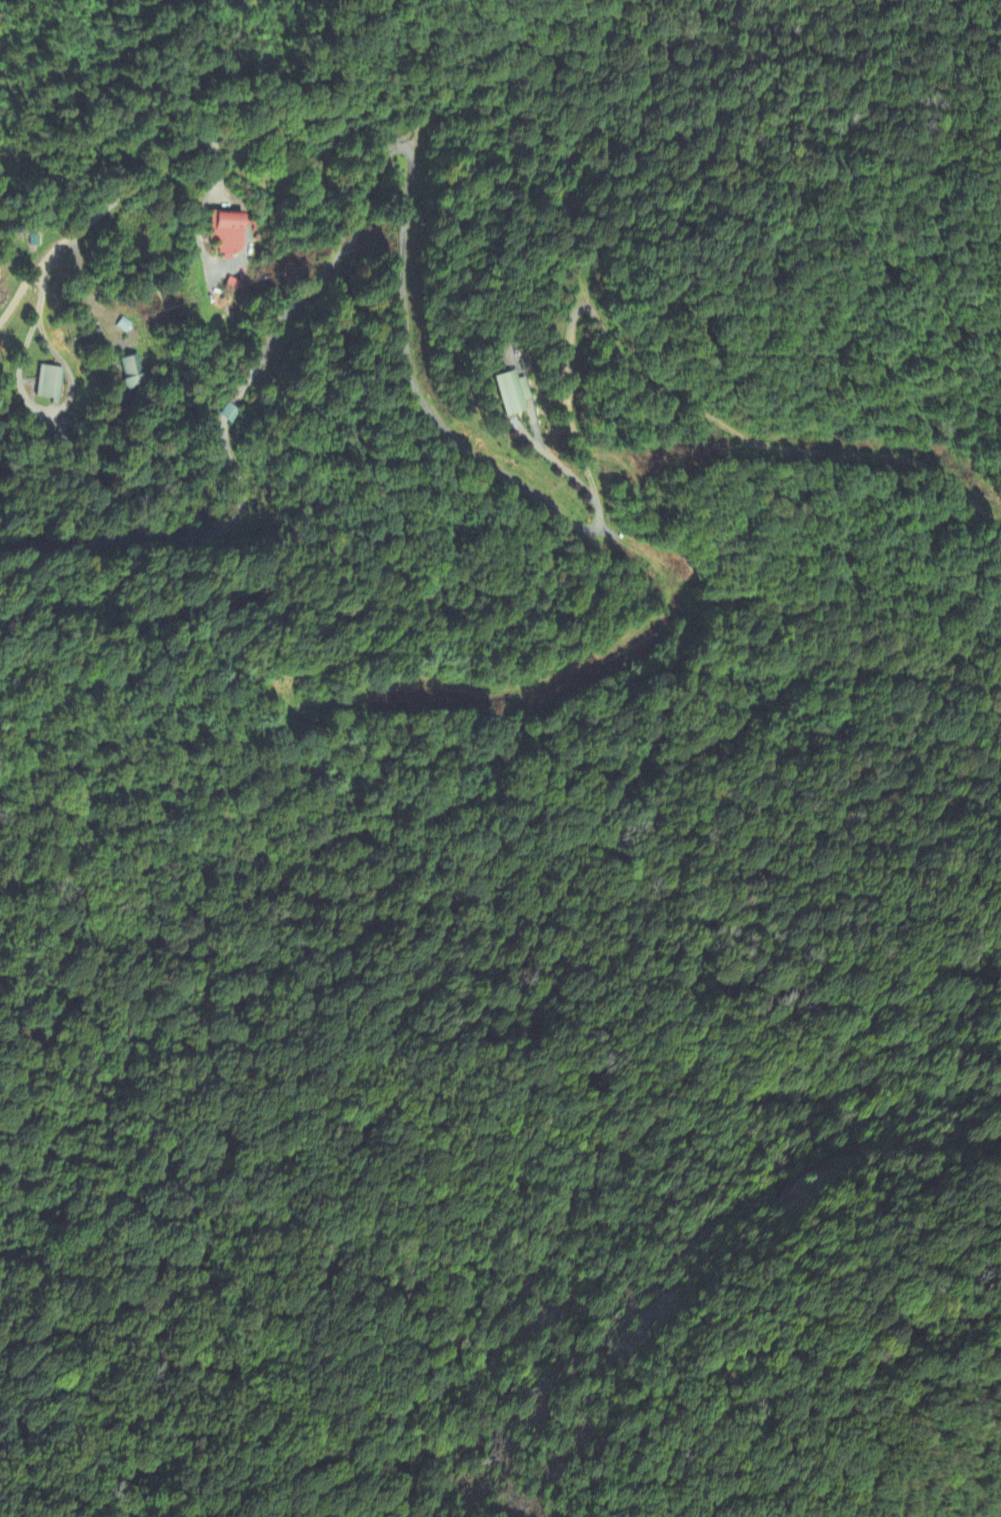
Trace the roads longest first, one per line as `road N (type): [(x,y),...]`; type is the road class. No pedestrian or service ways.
road 1 (residential): [(0,543),(68,546),(222,529),(241,514),(222,426),(281,323),(350,246),(380,159),(407,139),(416,145),(406,229),(411,376),(428,411),(466,451),(566,524),(586,532),(600,506),(572,436),(566,380),(580,307),(601,320),(631,374),(741,438),(774,449),(915,460),(1000,525)]
road 2 (residential): [(0,325),(46,254),(156,167),(203,140),(222,157),(220,178)]

